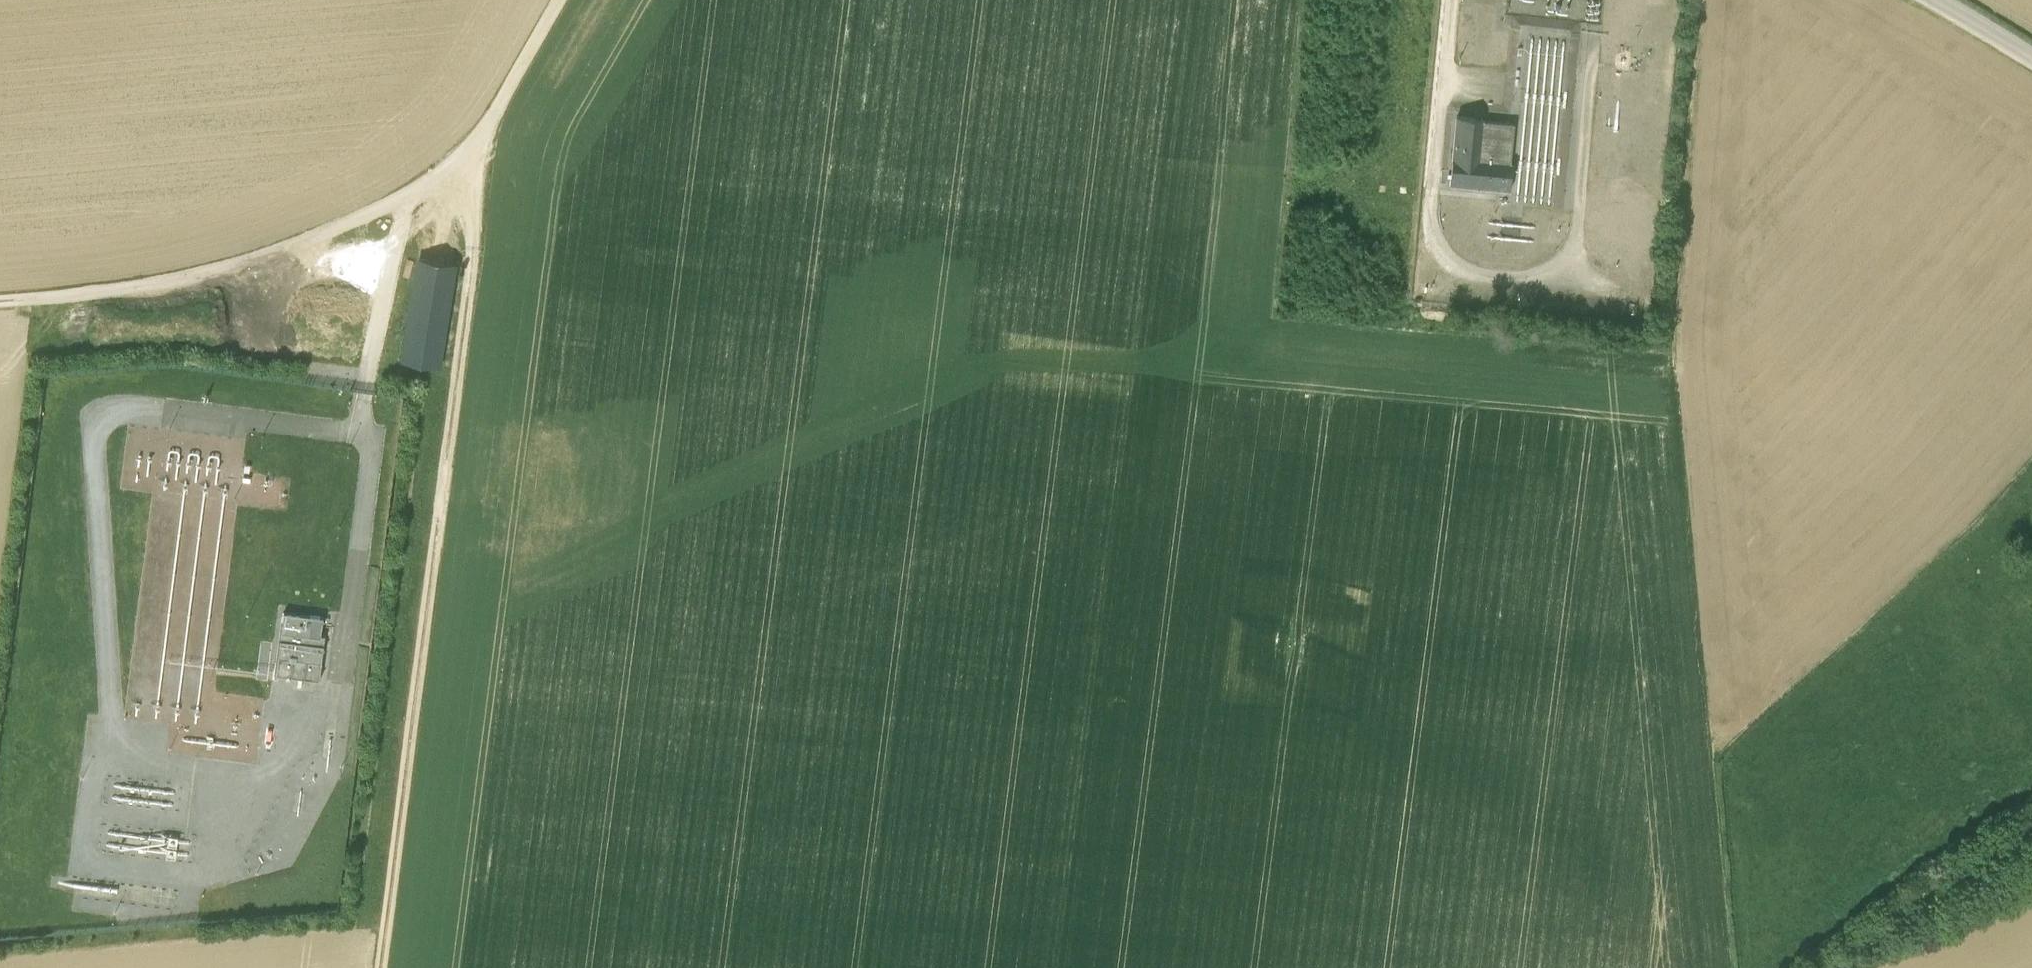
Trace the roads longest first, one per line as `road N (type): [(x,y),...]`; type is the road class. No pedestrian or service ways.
road 1 (track): [(468,146),(460,202),(476,226),(385,967)]
road 2 (track): [(0,300),(167,280),(268,253),(406,195),(468,146)]
road 3 (track): [(557,0),(468,146)]

